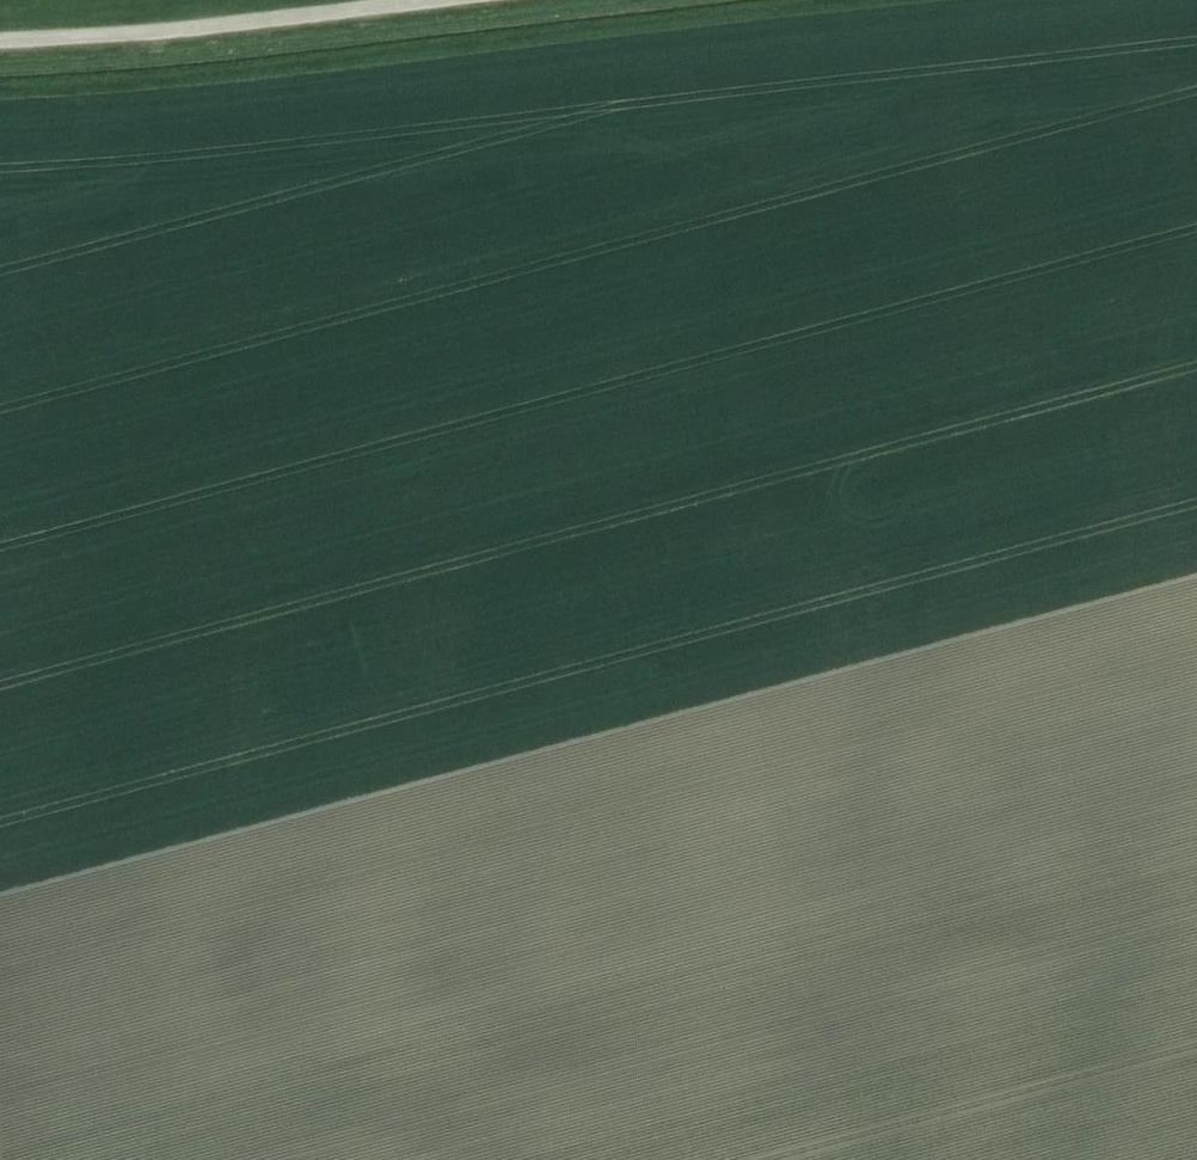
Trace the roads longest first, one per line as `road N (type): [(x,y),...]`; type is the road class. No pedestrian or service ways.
road 1 (unclassified): [(0,40),(185,31),(436,0)]

